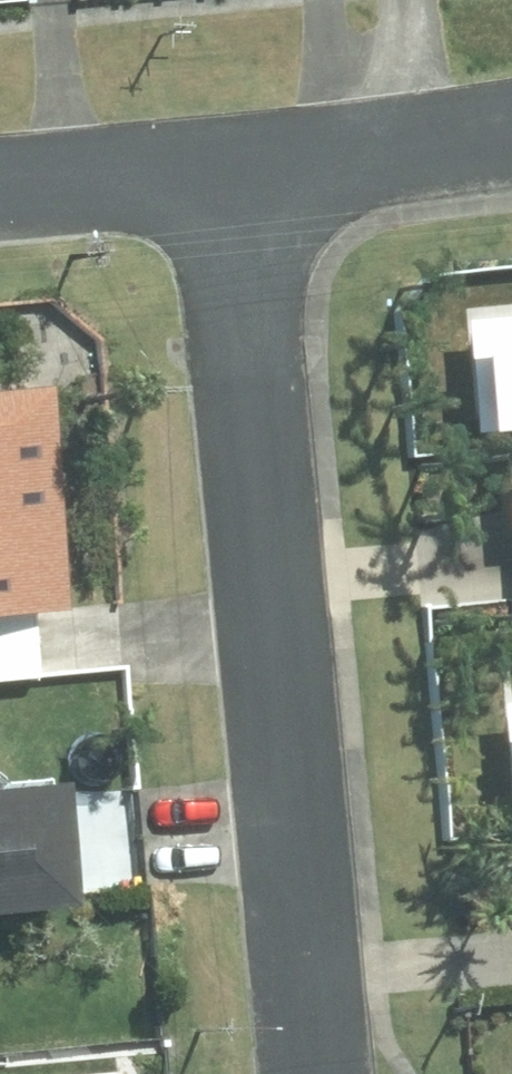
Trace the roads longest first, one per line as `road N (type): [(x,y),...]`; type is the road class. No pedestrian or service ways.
road 1 (residential): [(232,159),(315,1073)]
road 2 (residential): [(511,132),(232,159)]
road 3 (residential): [(232,159),(0,182)]

